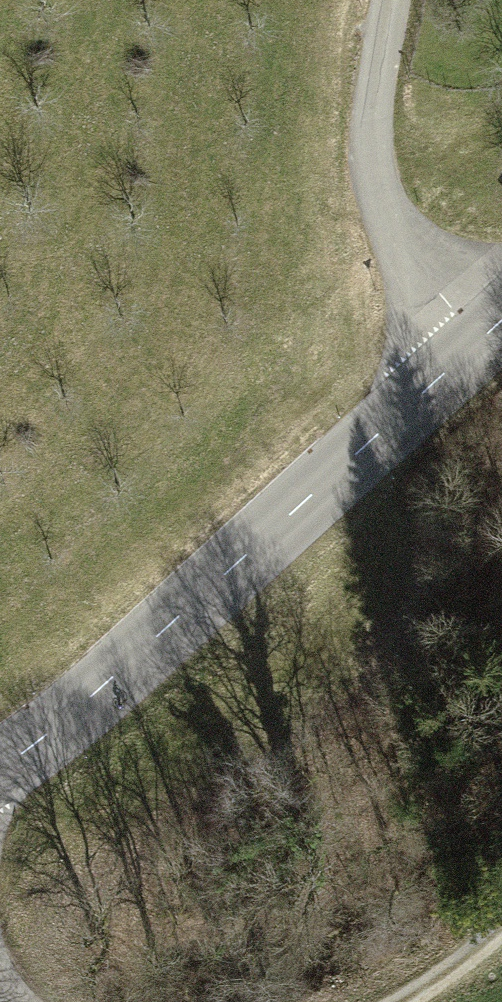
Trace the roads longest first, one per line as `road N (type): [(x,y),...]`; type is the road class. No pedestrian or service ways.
road 1 (tertiary): [(478,342),(105,685),(0,769)]
road 2 (residential): [(478,342),(407,248),(377,185),(370,130),(394,0)]
road 3 (track): [(501,926),(442,979),(402,1001)]

